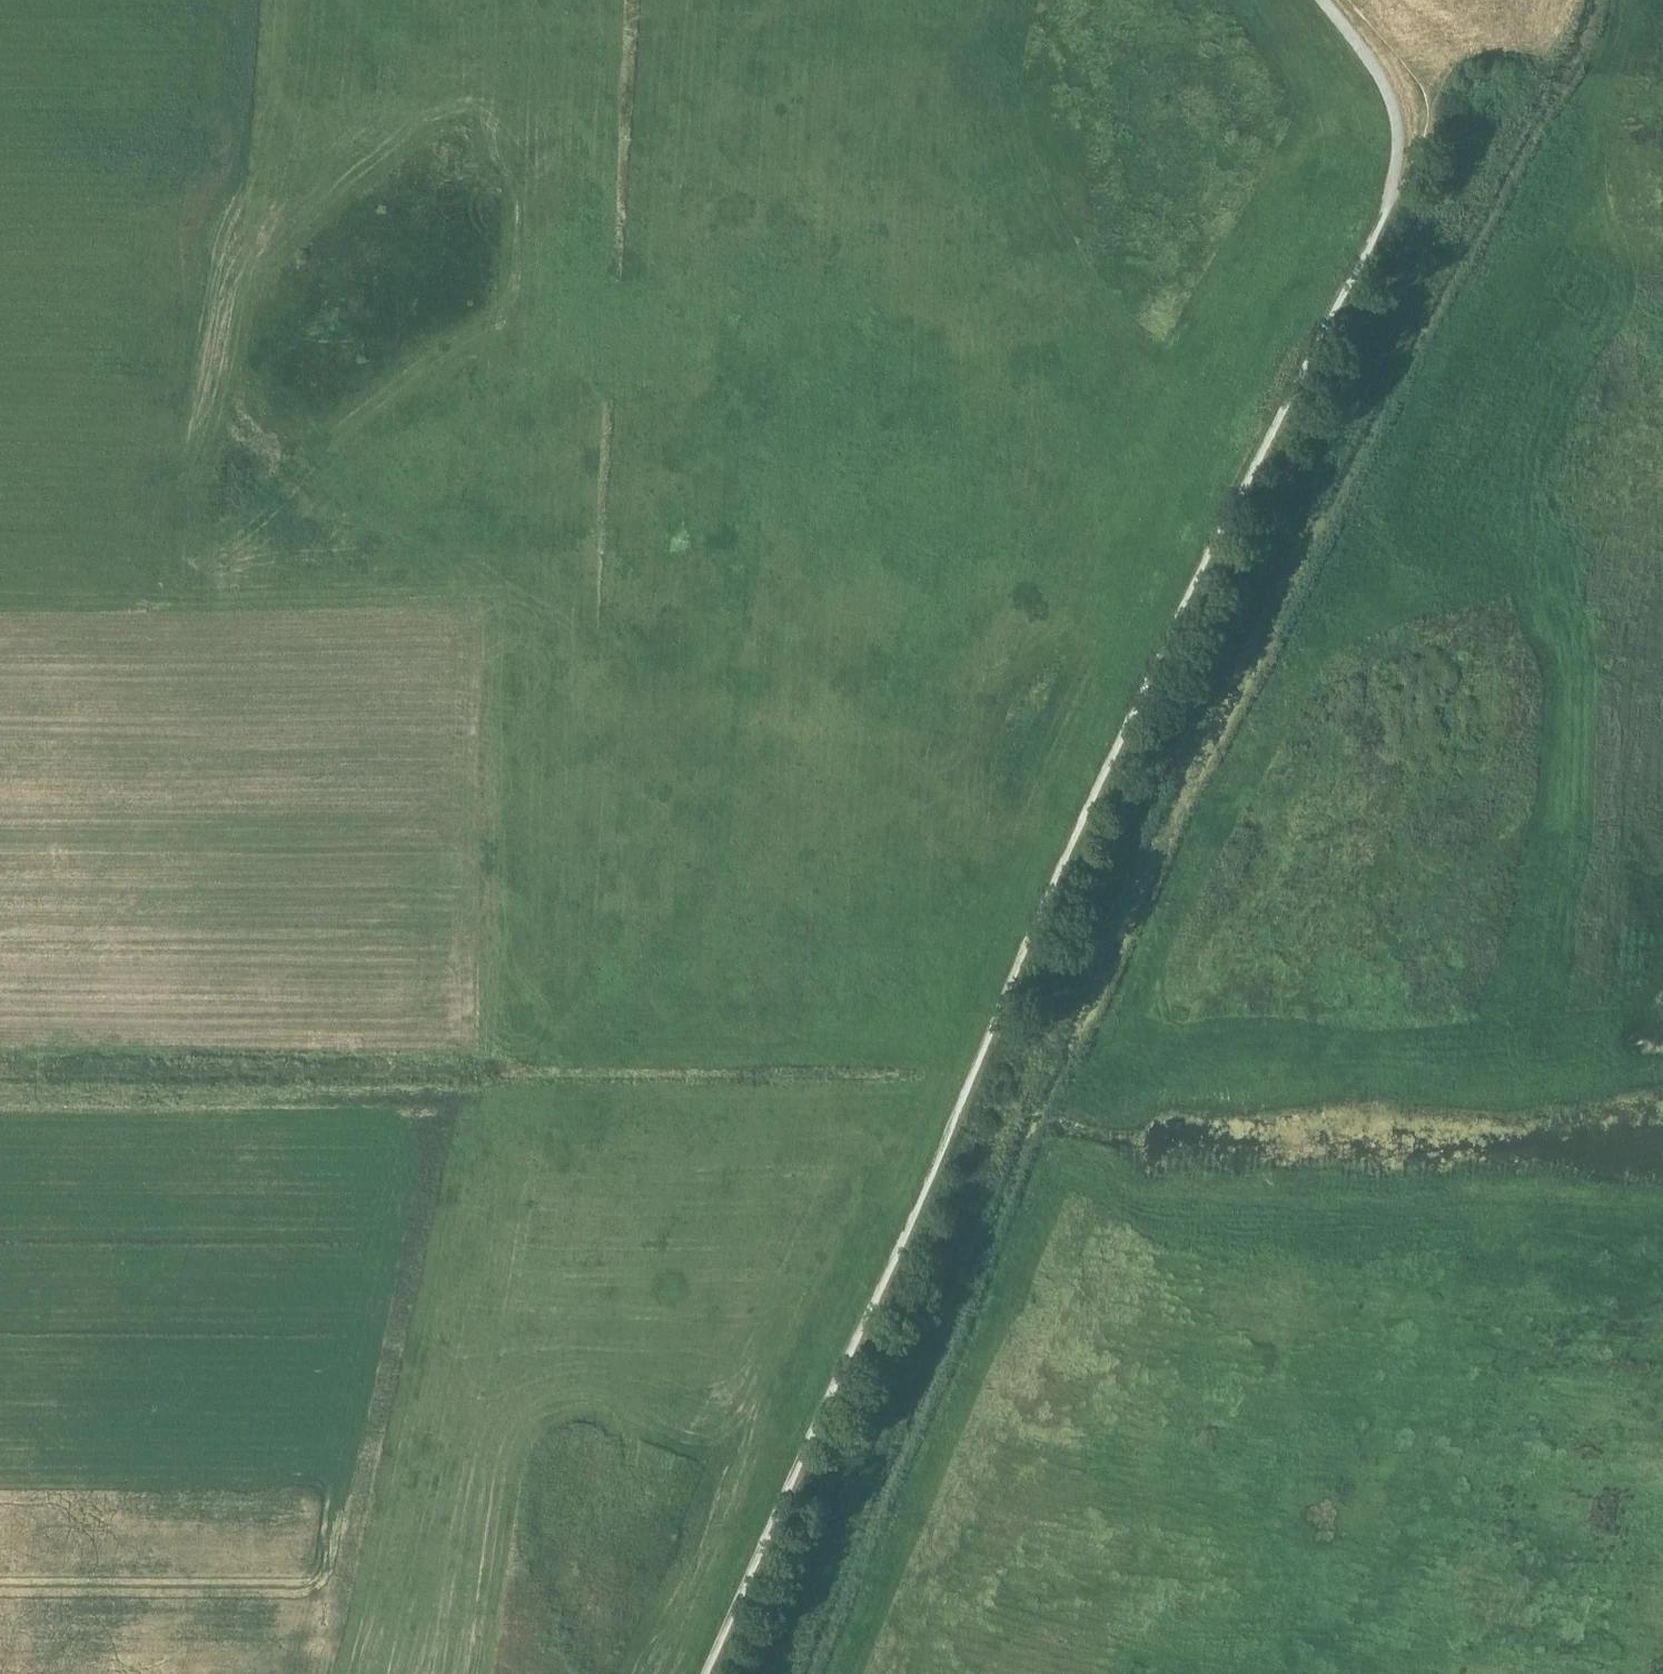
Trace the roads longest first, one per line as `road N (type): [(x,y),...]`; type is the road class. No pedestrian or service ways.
road 1 (track): [(1323,0),(1391,102),(1397,139),(1391,206)]

